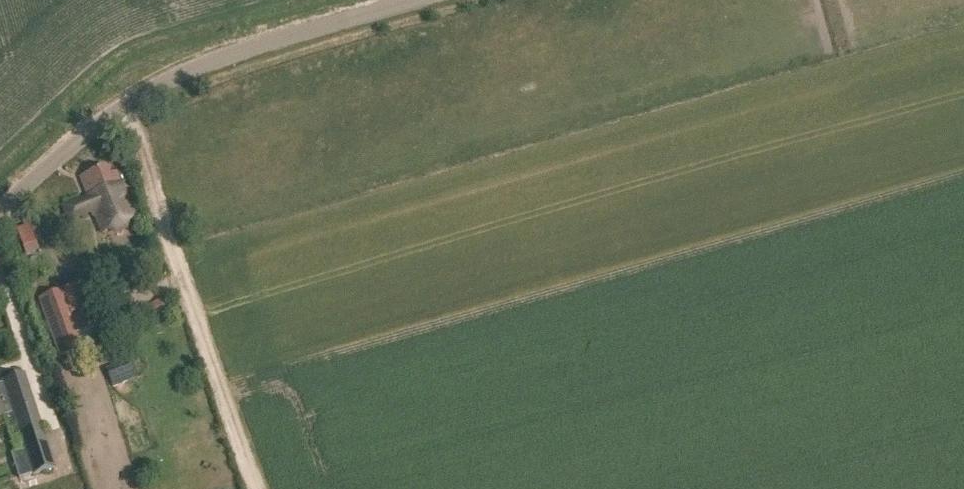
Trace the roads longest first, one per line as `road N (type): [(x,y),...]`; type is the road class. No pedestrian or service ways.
road 1 (unclassified): [(0,210),(77,141),(176,75),(420,0)]
road 2 (track): [(127,103),(255,488)]

